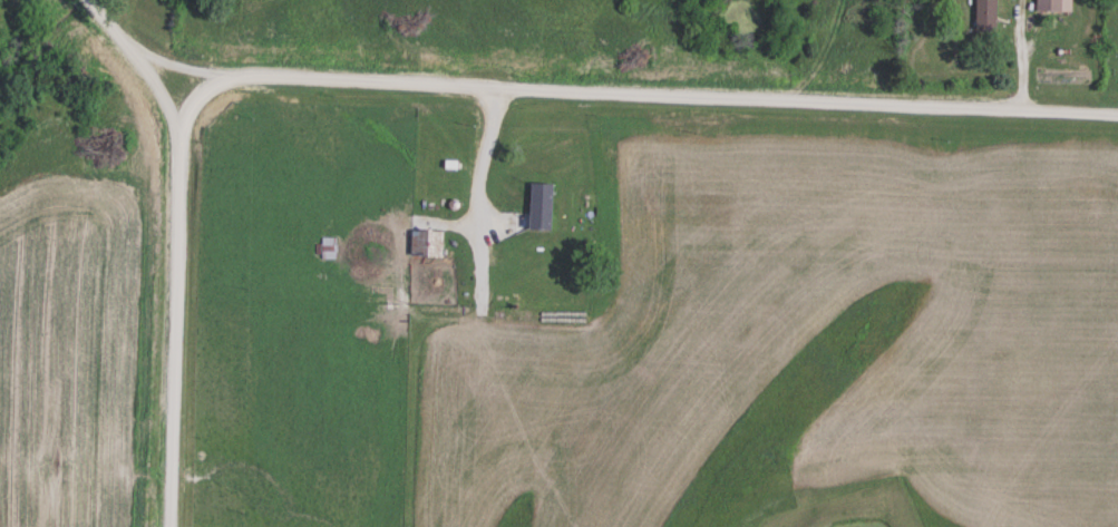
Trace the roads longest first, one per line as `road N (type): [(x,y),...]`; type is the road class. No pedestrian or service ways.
road 1 (residential): [(1117,117),(198,74),(135,46)]
road 2 (residential): [(168,526),(179,125),(135,46),(88,0)]

